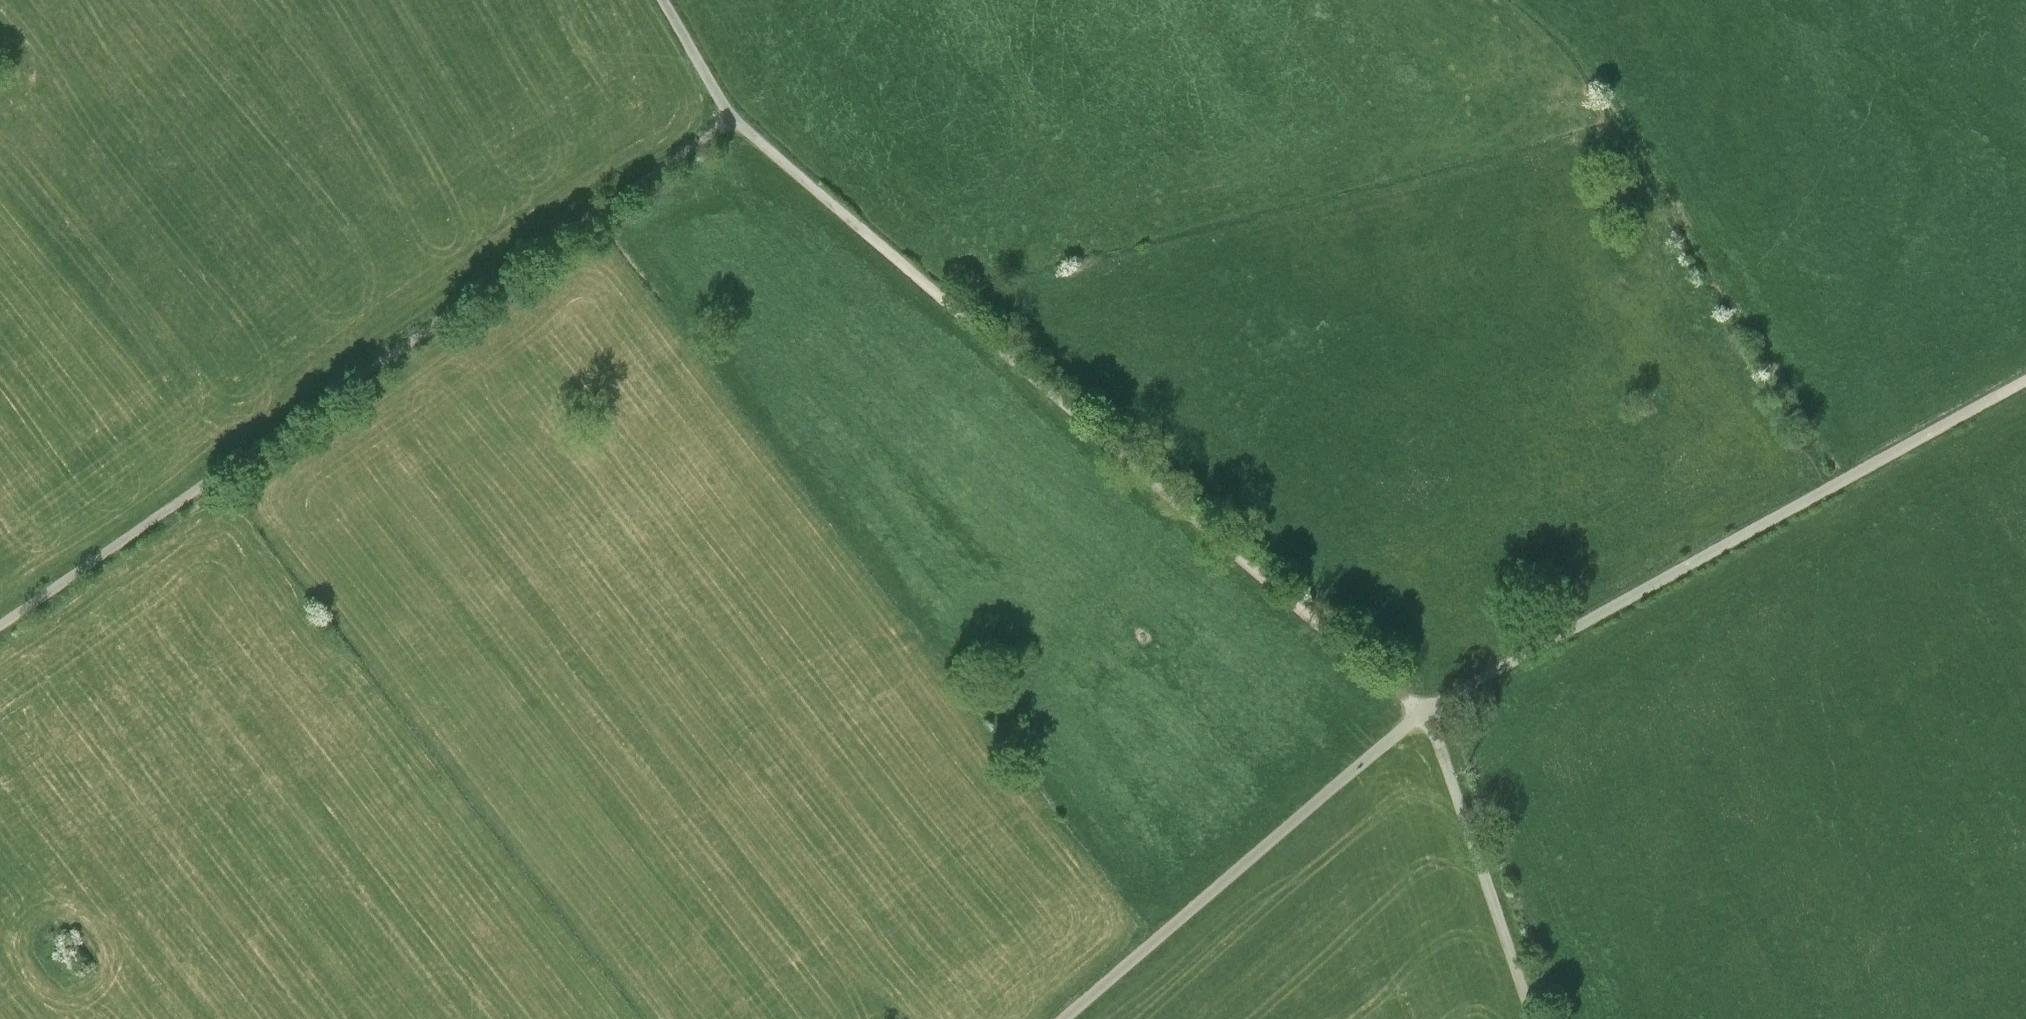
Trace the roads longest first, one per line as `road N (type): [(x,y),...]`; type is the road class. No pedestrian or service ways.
road 1 (track): [(0,636),(734,120),(1422,714)]
road 2 (track): [(2025,380),(1422,714)]
road 3 (track): [(1422,714),(1065,1018)]
road 4 (track): [(1422,714),(1443,741),(1537,1018)]
road 5 (track): [(734,120),(665,0)]

